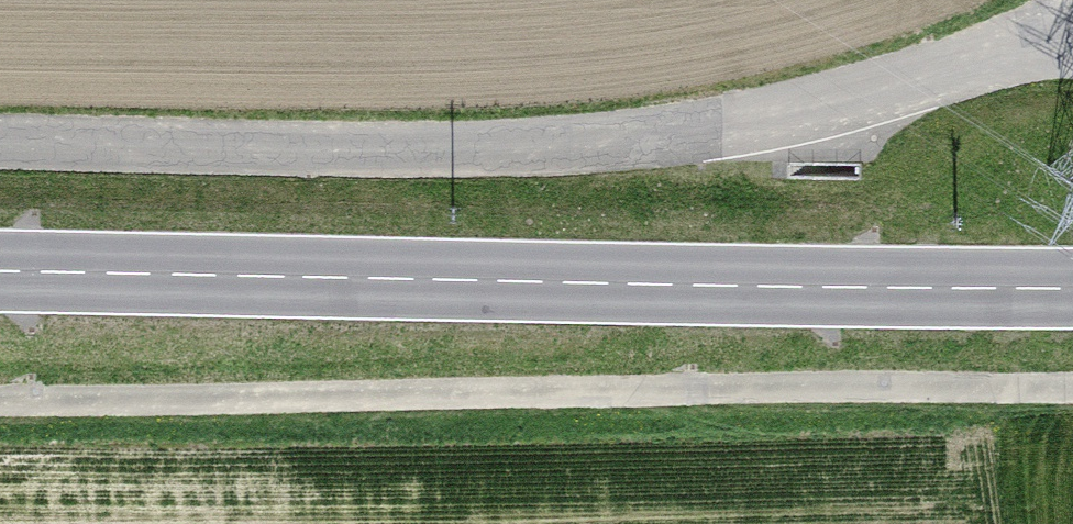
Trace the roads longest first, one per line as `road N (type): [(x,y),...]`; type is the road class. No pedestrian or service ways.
road 1 (unclassified): [(1072,40),(1018,49),(829,105),(642,138),(527,147),(0,137)]
road 2 (primary): [(0,271),(1072,288)]

